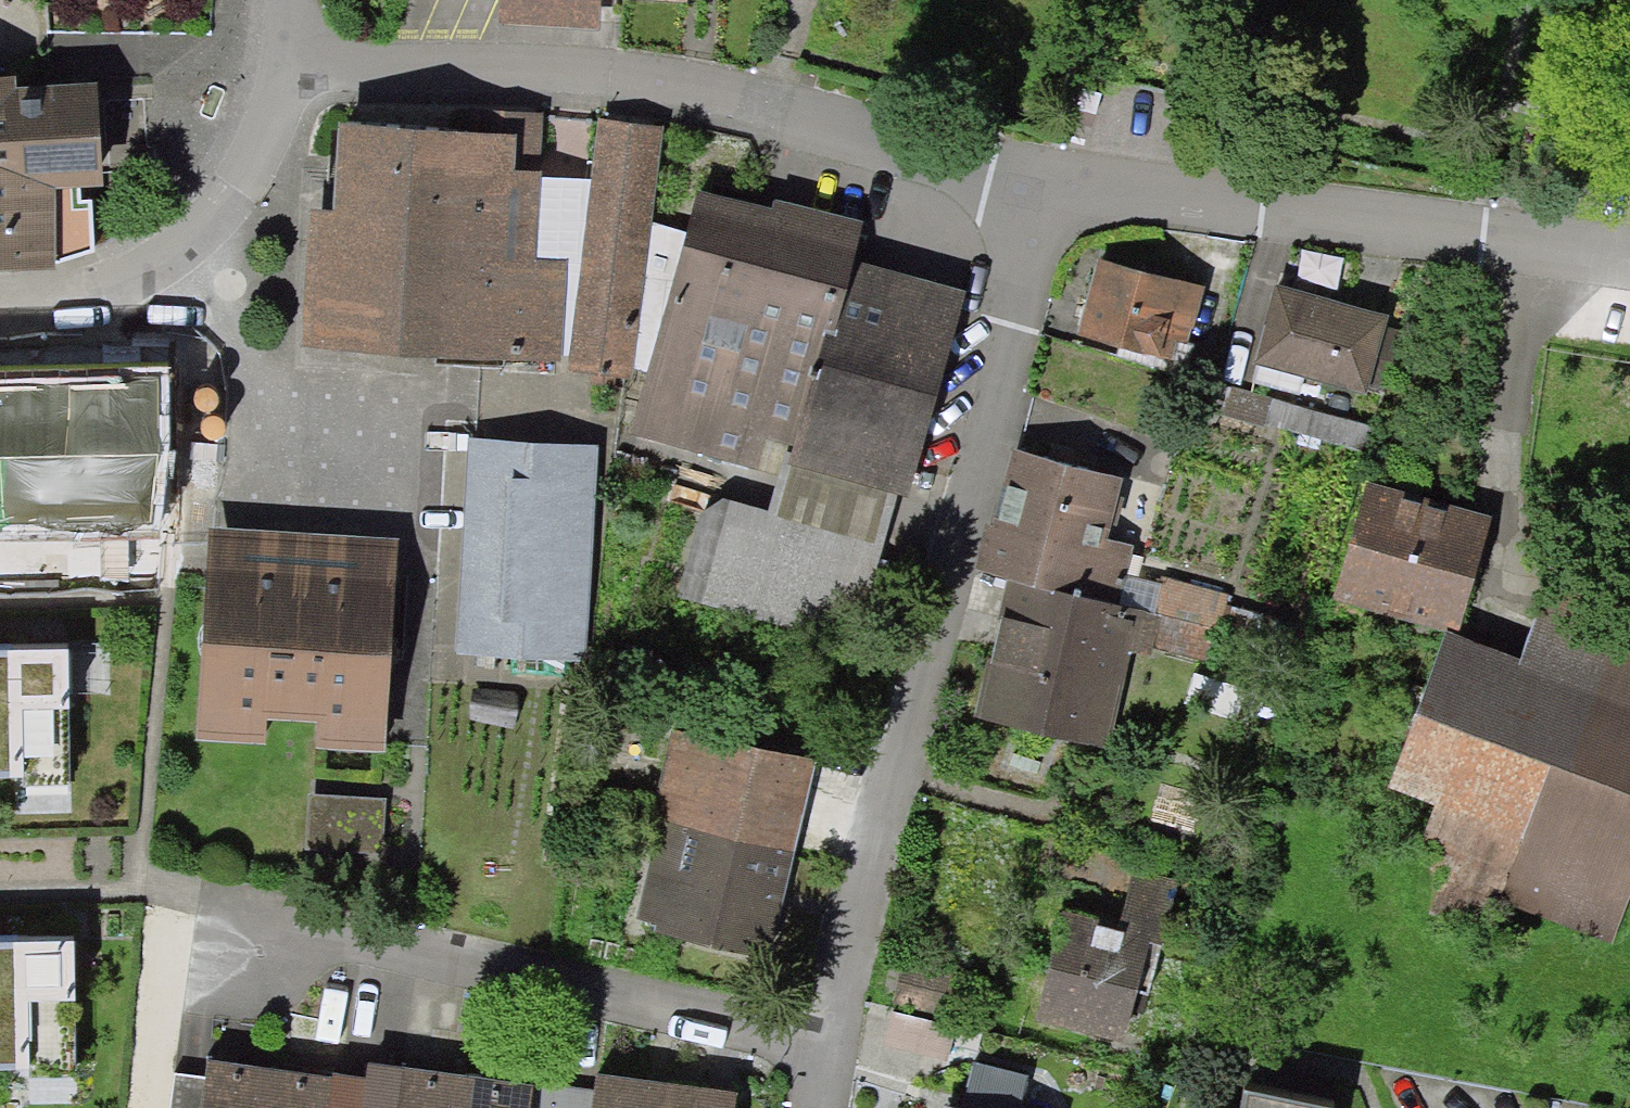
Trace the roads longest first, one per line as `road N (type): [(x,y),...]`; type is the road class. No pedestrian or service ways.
road 1 (residential): [(1040,188),(822,1052)]
road 2 (residential): [(276,68),(642,78),(1040,188)]
road 3 (residential): [(822,1052),(167,896)]
road 4 (residential): [(1040,188),(1629,268)]
road 5 (residential): [(276,68),(209,219),(146,270),(53,301),(0,304)]

